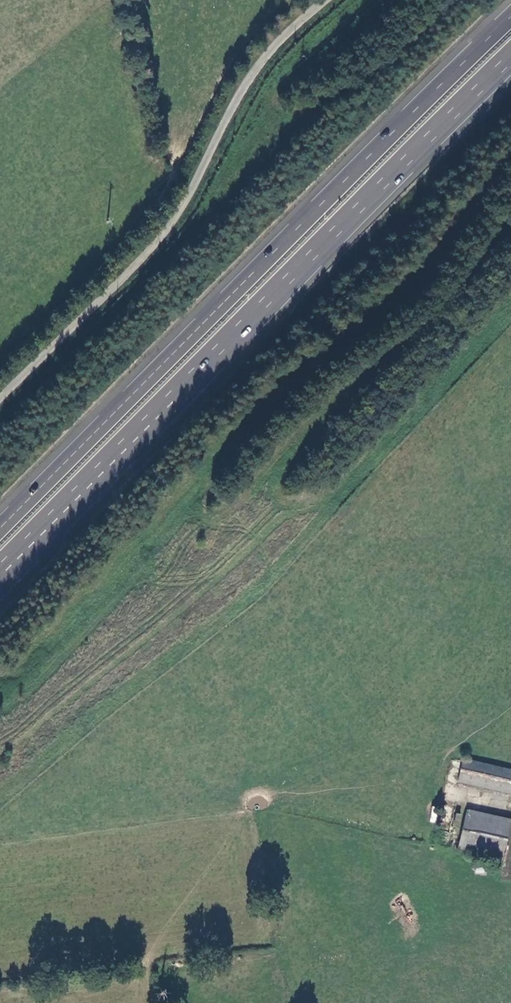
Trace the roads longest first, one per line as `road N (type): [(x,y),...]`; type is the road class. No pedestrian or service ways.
road 1 (motorway): [(0,571),(510,58)]
road 2 (motorway): [(510,20),(0,531)]
road 3 (unclassified): [(328,0),(264,61),(171,226),(0,401)]

